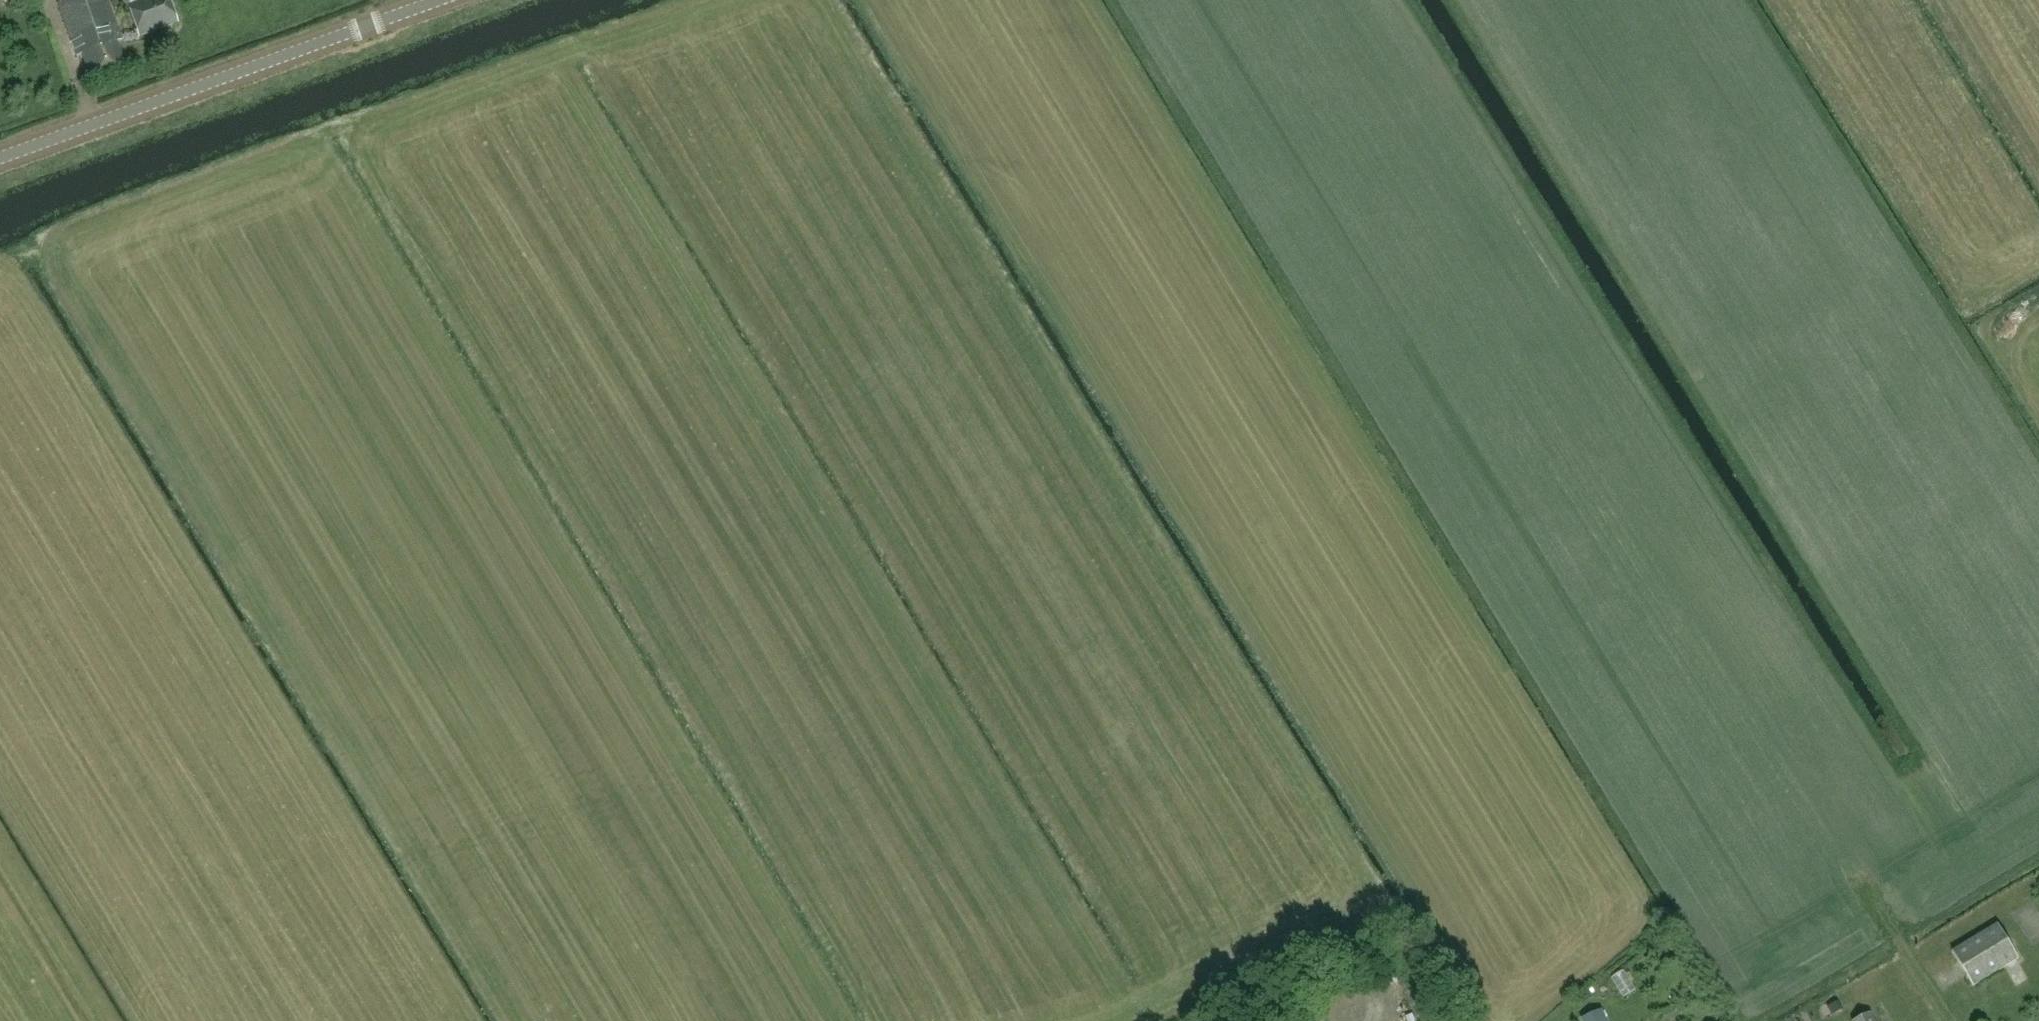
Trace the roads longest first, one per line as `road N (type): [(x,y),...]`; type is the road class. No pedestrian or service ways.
road 1 (unclassified): [(0,160),(447,0)]

